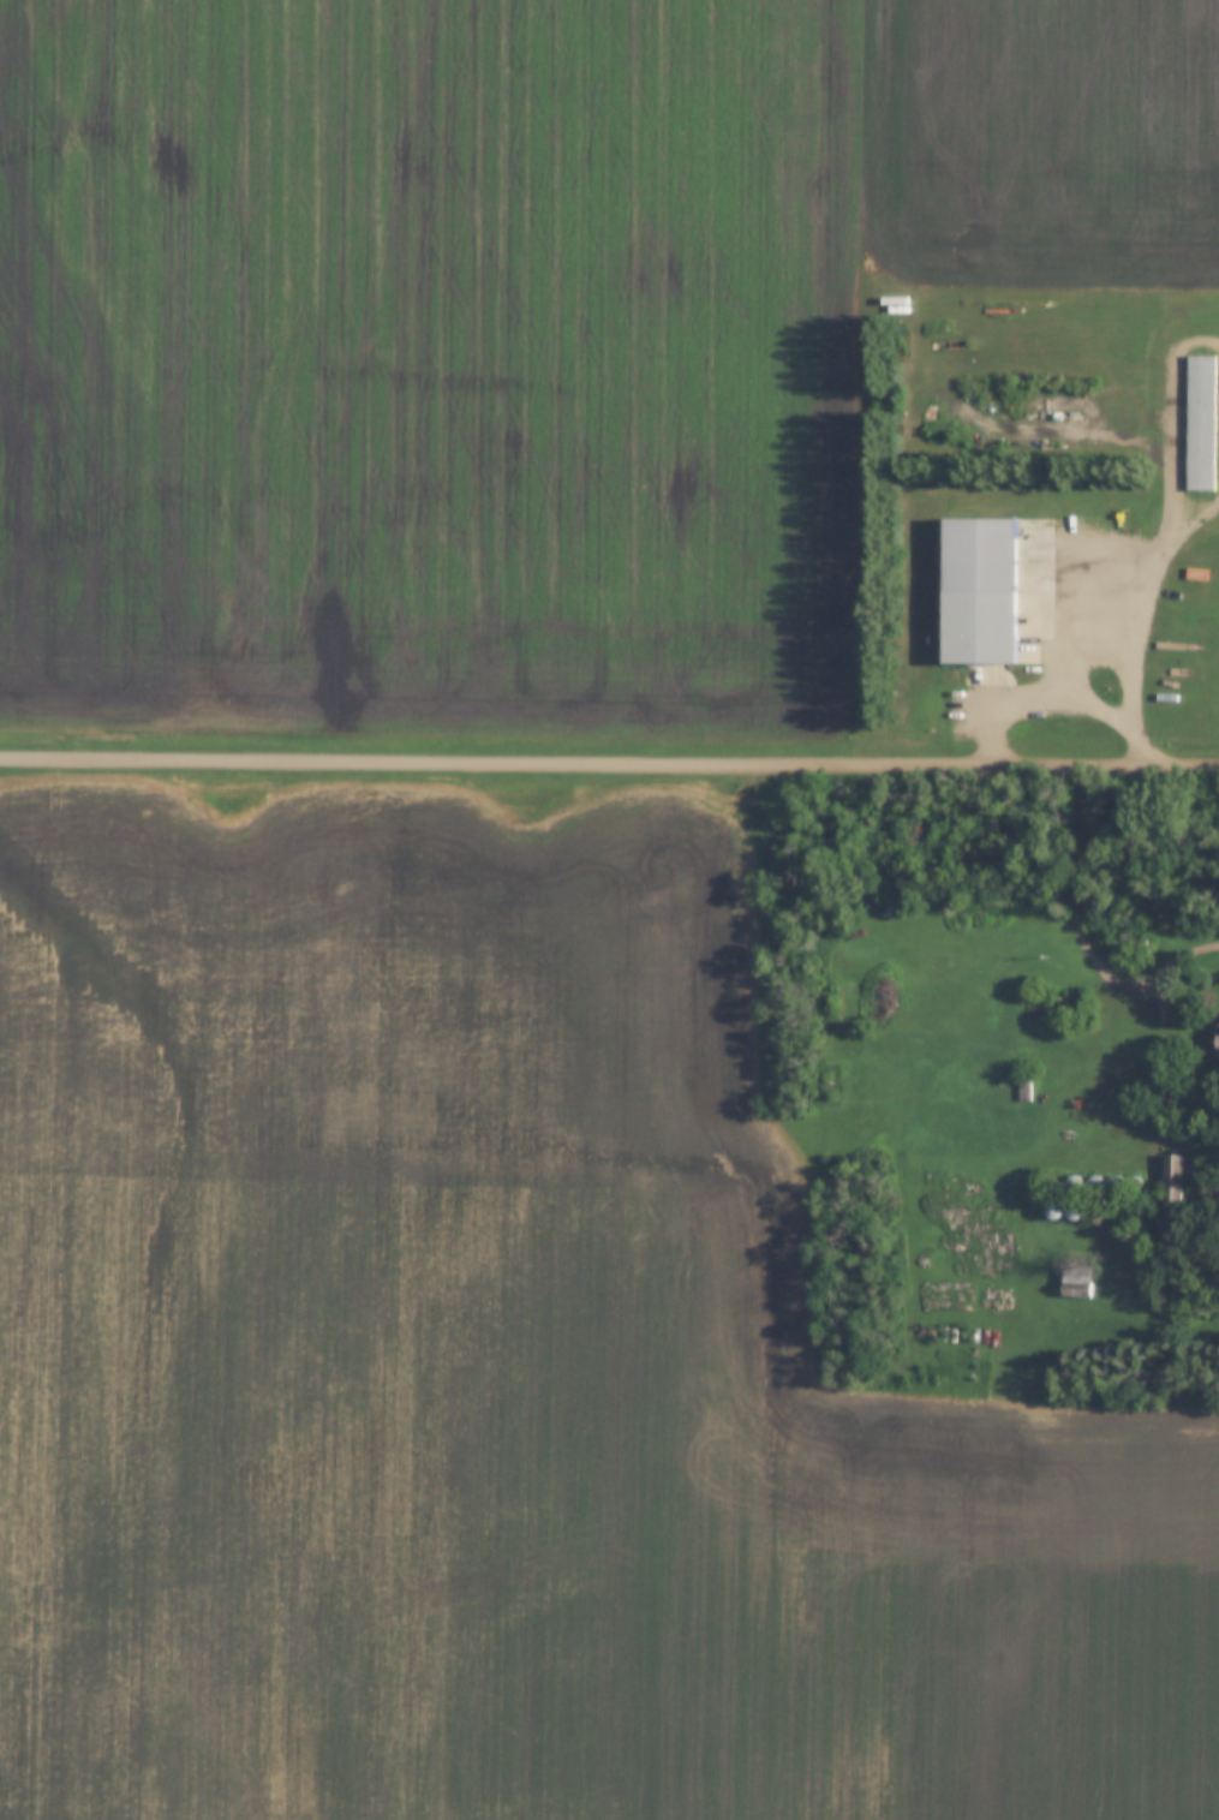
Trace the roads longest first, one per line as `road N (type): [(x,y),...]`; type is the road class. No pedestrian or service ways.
road 1 (residential): [(1218,764),(0,756)]

